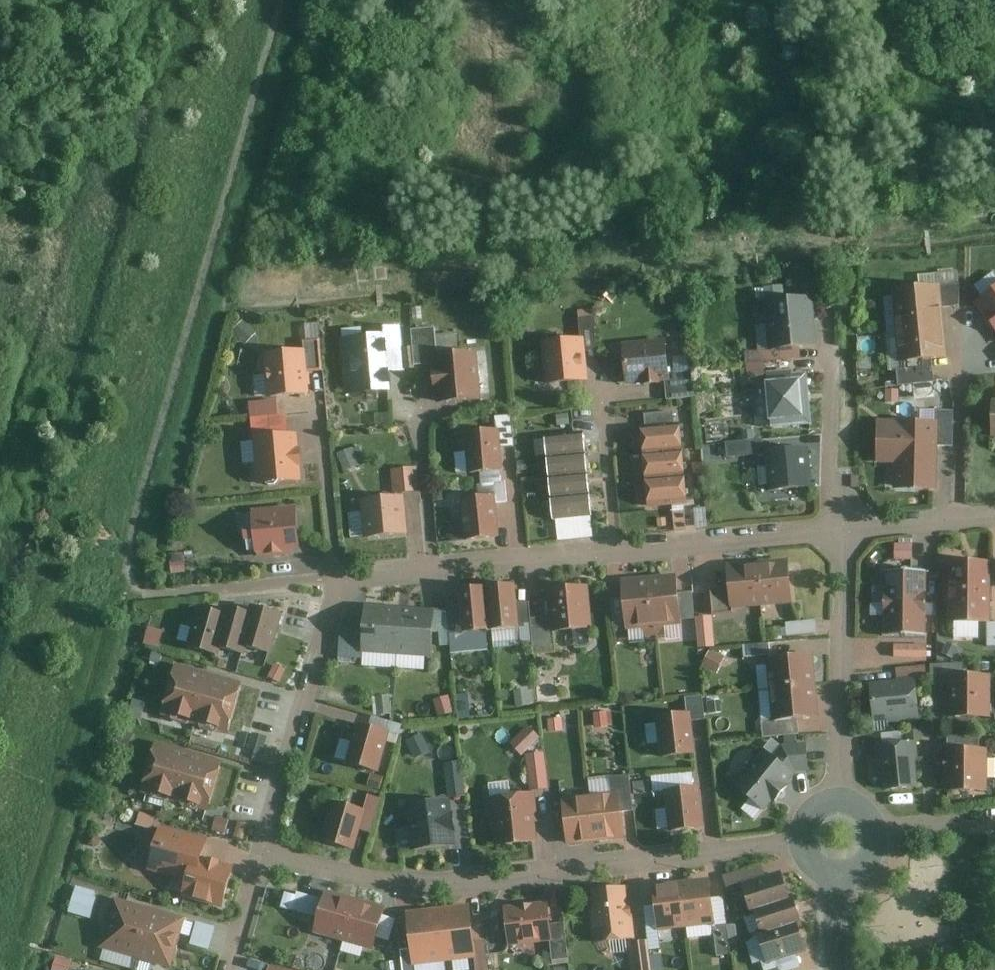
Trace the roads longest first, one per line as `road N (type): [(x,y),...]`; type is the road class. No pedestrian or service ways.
road 1 (residential): [(262,850),(335,580),(845,532)]
road 2 (residential): [(262,850),(366,879),(427,884),(803,842)]
road 3 (residential): [(840,801),(845,532)]
road 4 (residential): [(994,518),(845,532)]
road 5 (residential): [(229,969),(262,850)]
road 6 (residential): [(875,831),(994,819)]

